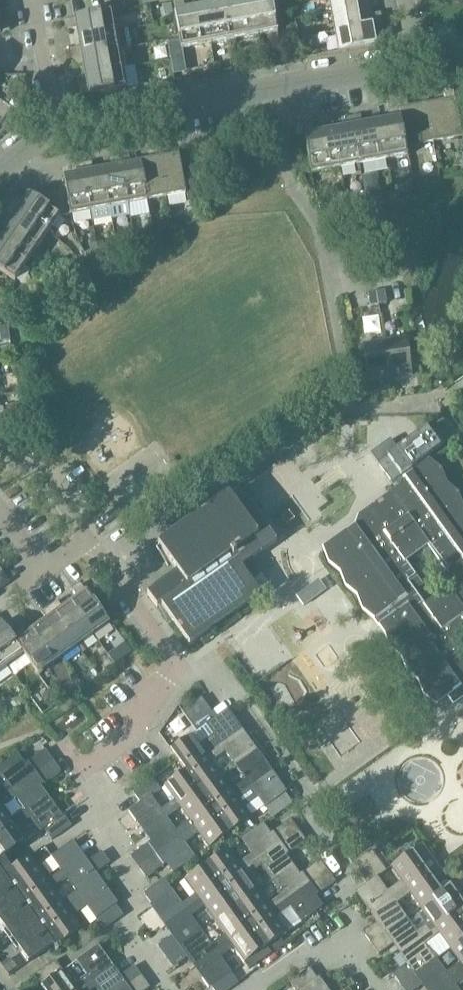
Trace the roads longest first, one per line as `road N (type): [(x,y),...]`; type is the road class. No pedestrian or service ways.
road 1 (residential): [(341,955),(351,928),(345,868),(317,828),(308,786),(222,664),(189,683),(170,660)]
road 2 (residential): [(170,660),(133,733),(89,768),(91,801),(137,888),(130,937),(165,989)]
road 3 (residential): [(54,130),(419,62)]
road 4 (residential): [(170,660),(88,540)]
road 5 (residential): [(54,130),(25,0)]
road 6 (residential): [(88,540),(45,476),(0,463)]

